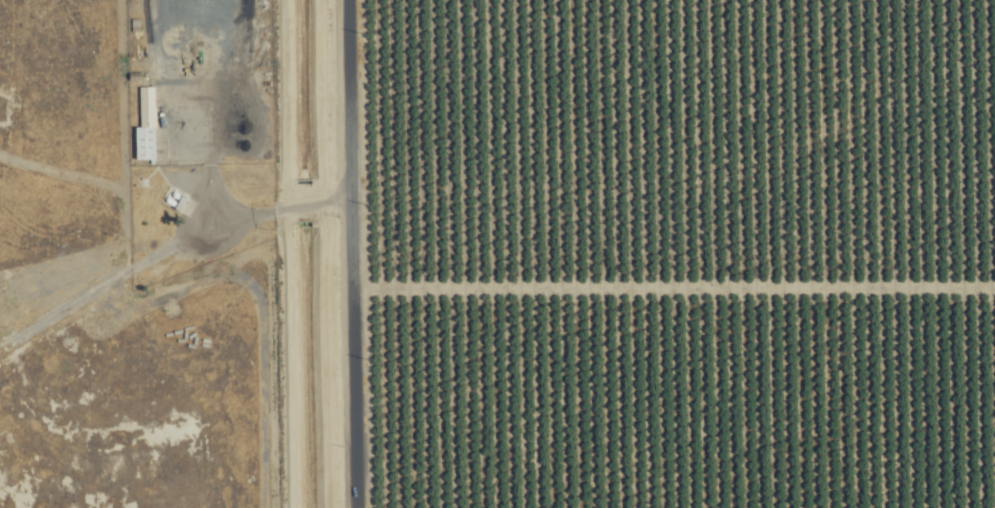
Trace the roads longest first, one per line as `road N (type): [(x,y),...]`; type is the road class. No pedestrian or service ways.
road 1 (tertiary): [(365,507),(347,0)]

